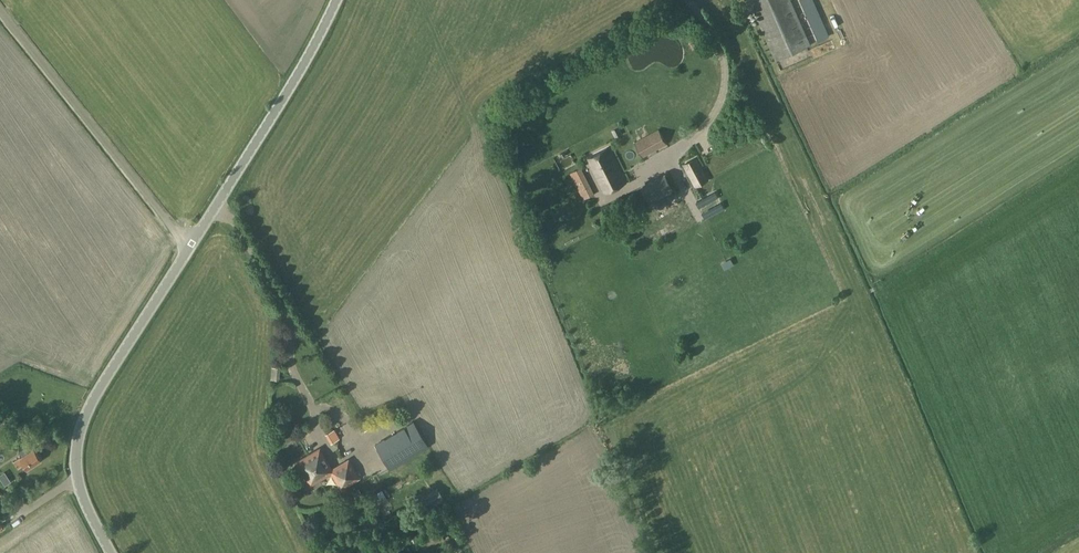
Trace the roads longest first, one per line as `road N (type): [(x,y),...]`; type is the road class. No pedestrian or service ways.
road 1 (tertiary): [(109,552),(77,478),(82,422),(188,247)]
road 2 (unclassified): [(188,247),(0,1)]
road 3 (tertiary): [(188,247),(337,0)]

